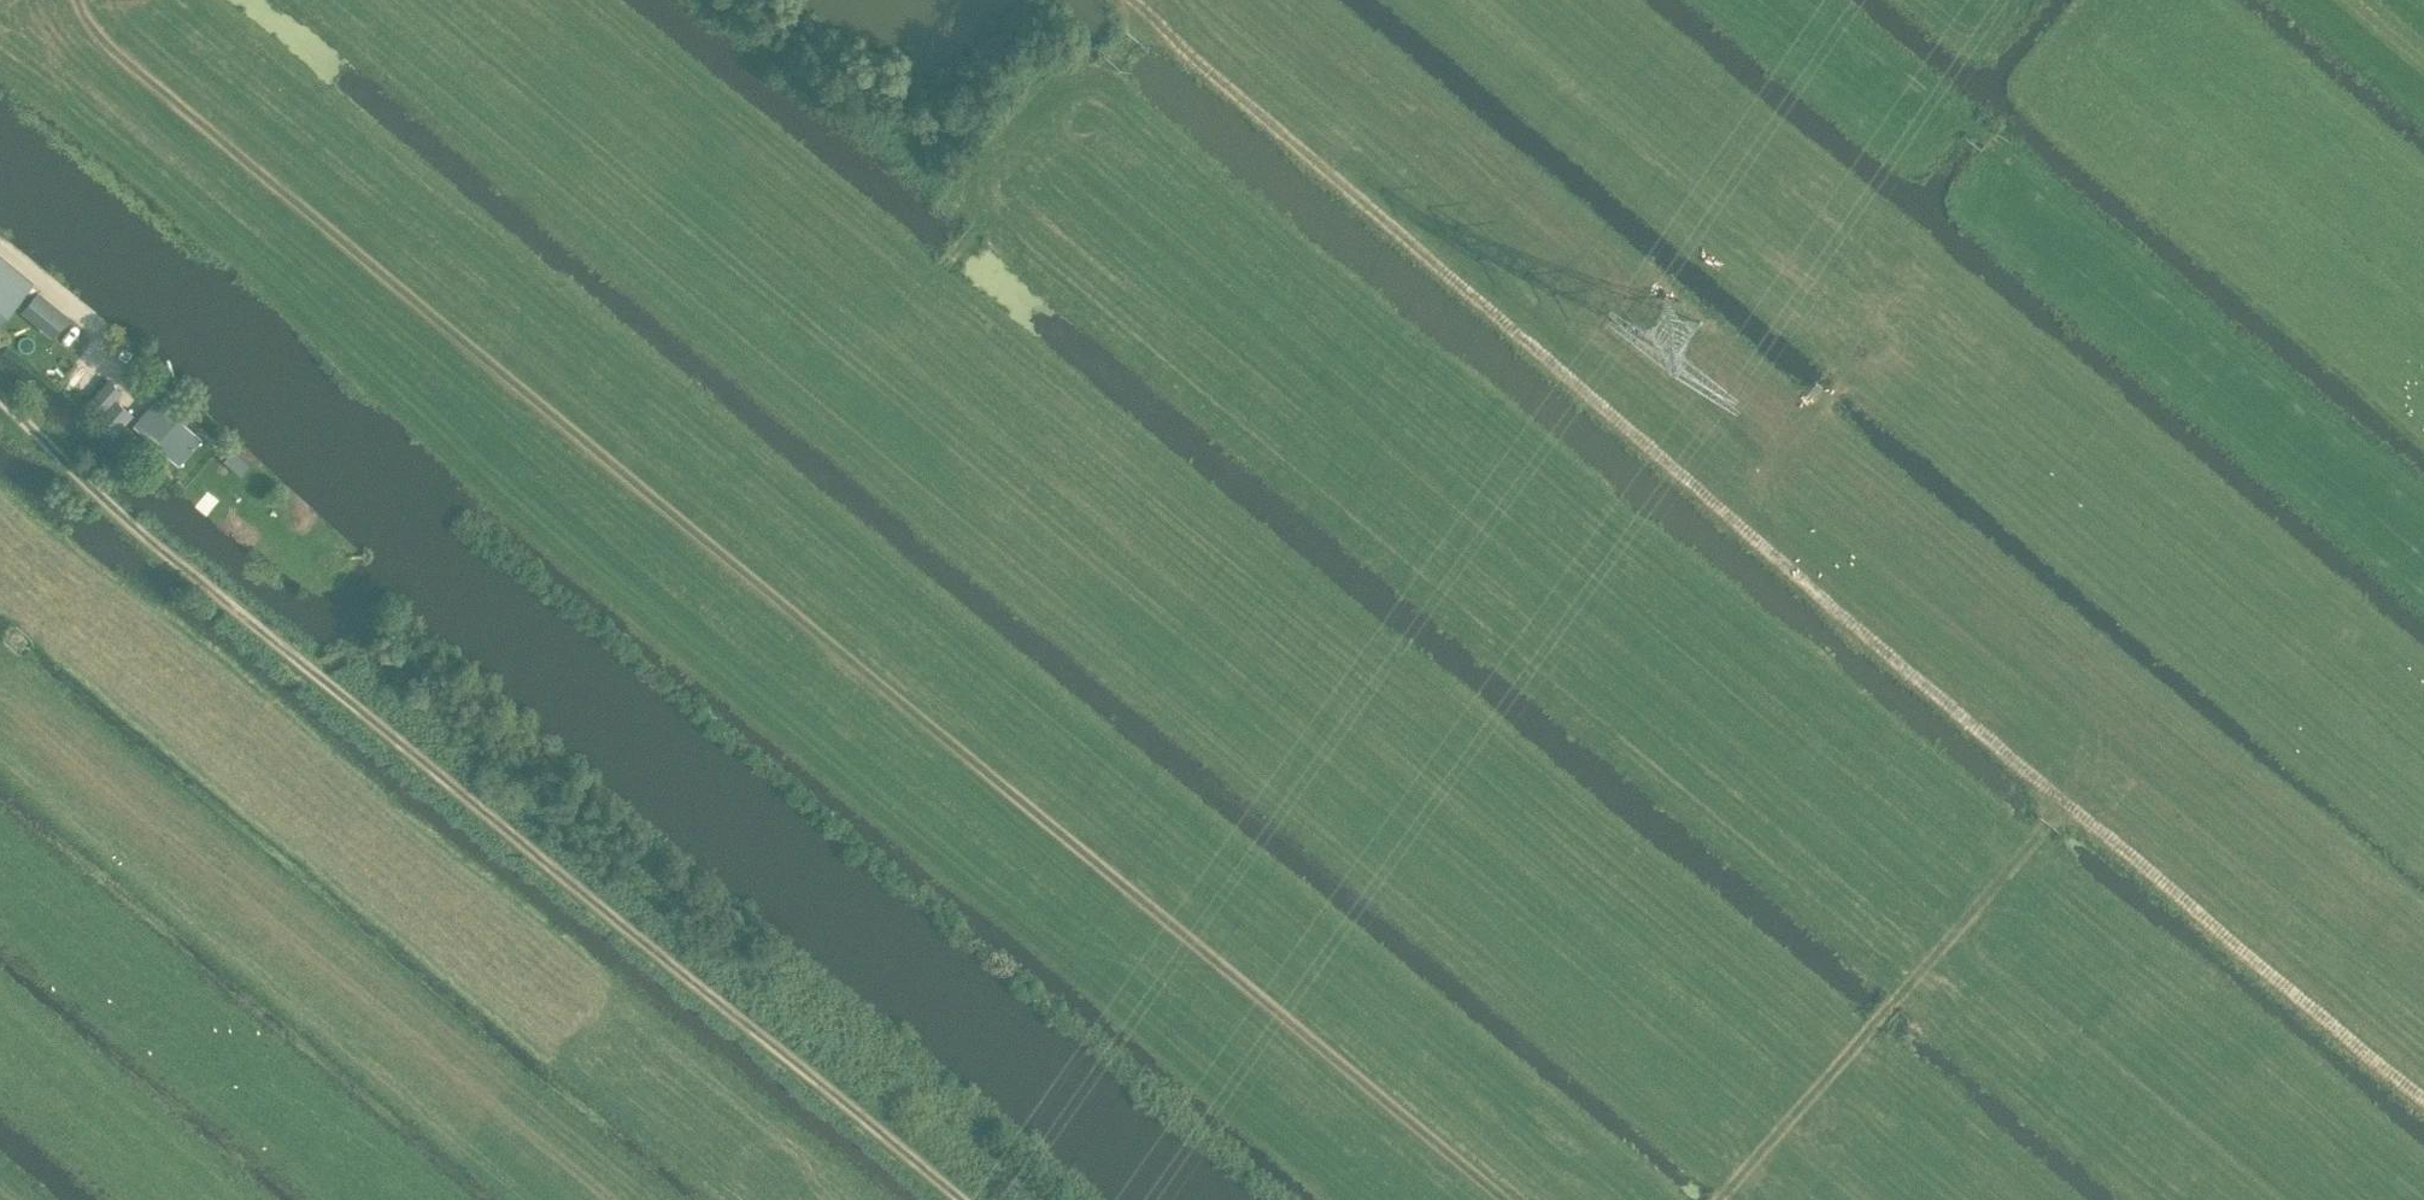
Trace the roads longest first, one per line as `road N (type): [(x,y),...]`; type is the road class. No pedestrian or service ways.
road 1 (track): [(1500,1199),(678,523),(97,29),(84,0)]
road 2 (track): [(2423,1097),(2065,803),(1132,0)]
road 3 (track): [(2065,803),(1719,1199)]
road 4 (track): [(1151,16),(936,275)]

